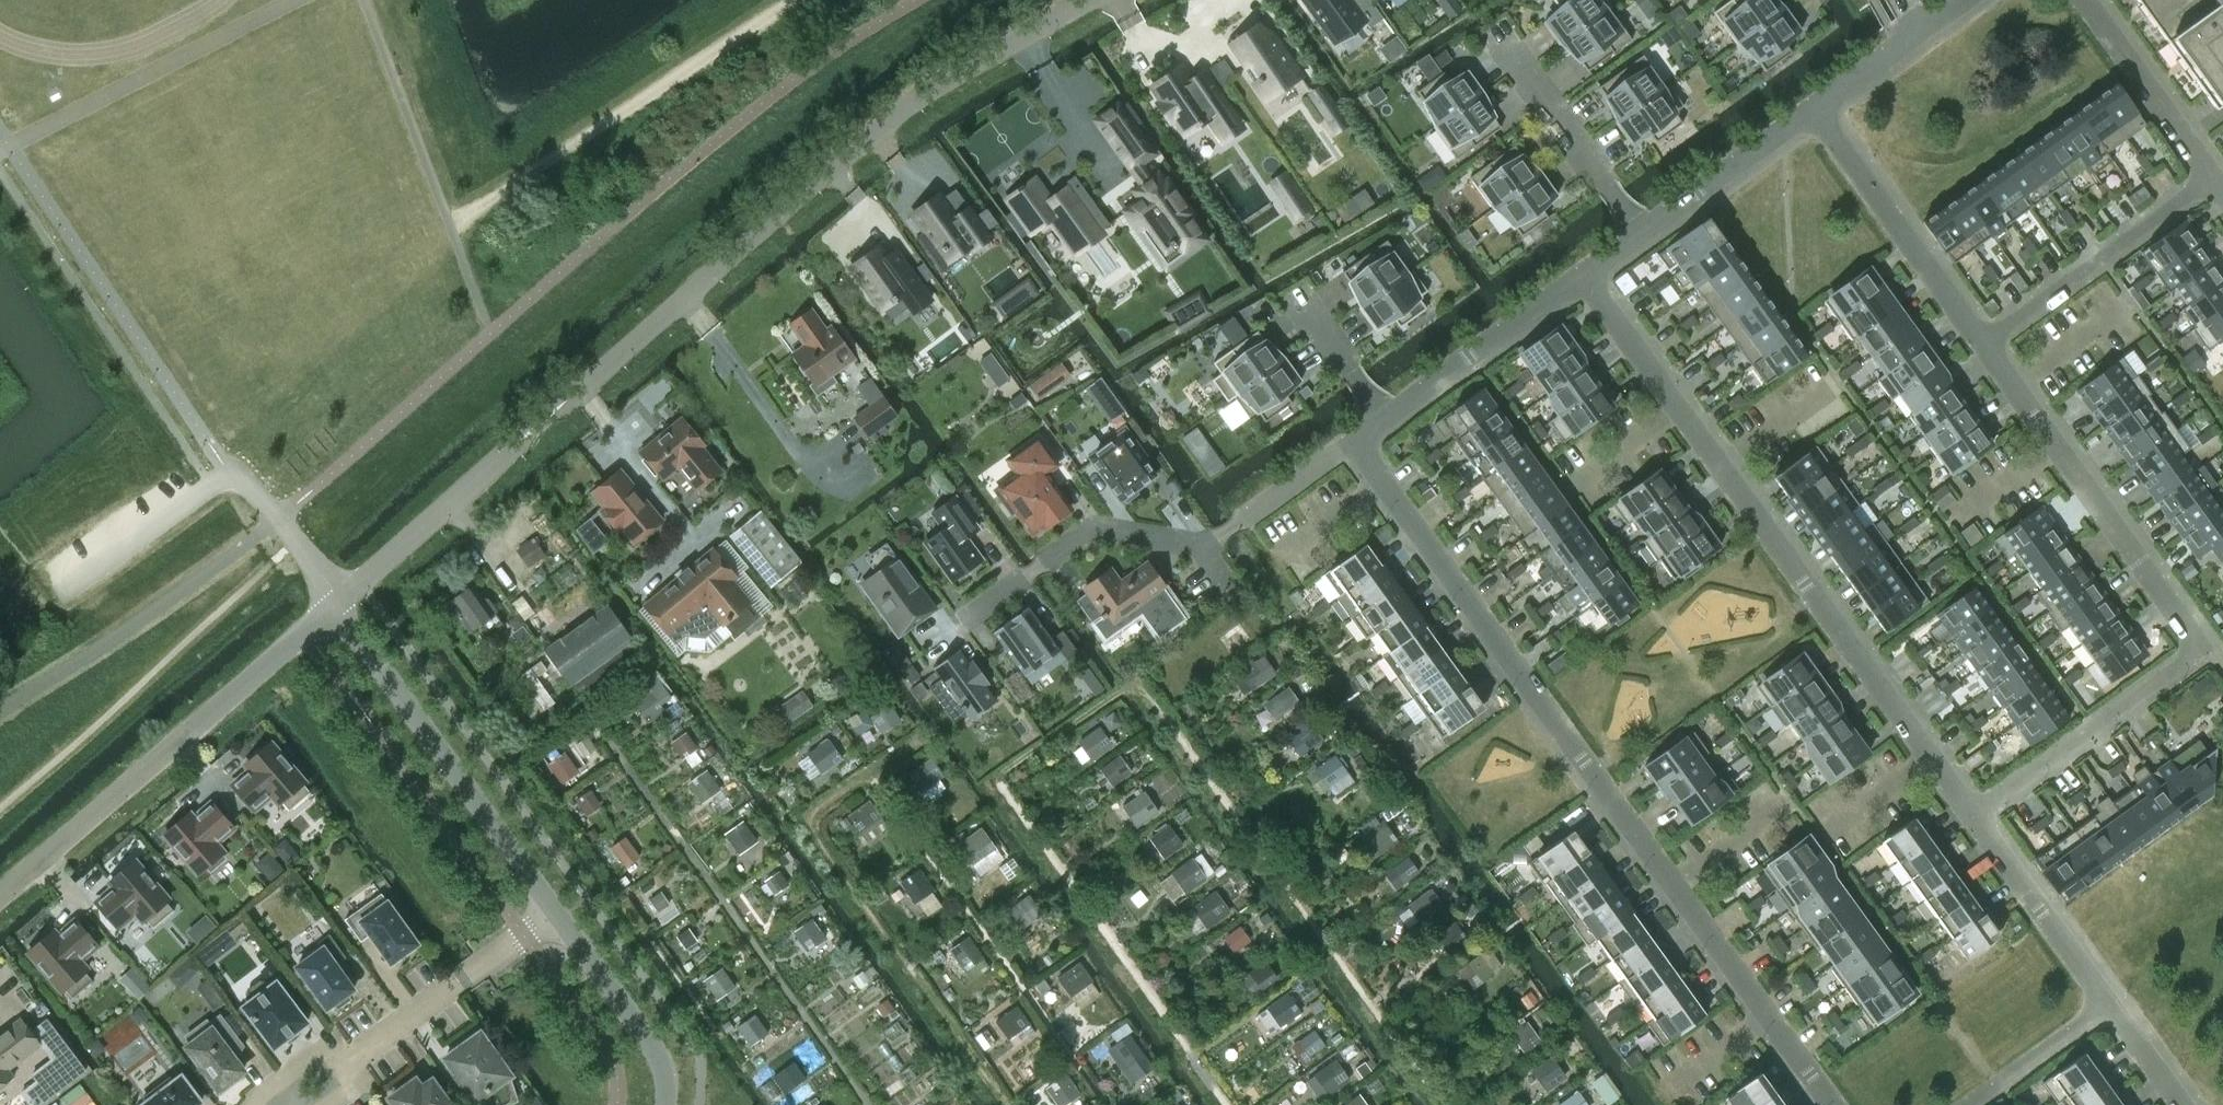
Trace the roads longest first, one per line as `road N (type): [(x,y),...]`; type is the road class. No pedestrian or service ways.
road 1 (residential): [(1354,442),(1833,1104)]
road 2 (residential): [(1580,279),(1978,824)]
road 3 (residential): [(564,399),(940,79),(1082,0)]
road 4 (tertiary): [(0,896),(335,604)]
road 5 (track): [(448,225),(791,0)]
road 6 (residential): [(1982,346),(2207,652)]
road 7 (tertiary): [(555,913),(335,604)]
road 8 (residential): [(1810,113),(1982,346)]
road 9 (residential): [(1978,824),(2207,652)]
road 10 (residential): [(1982,346),(2214,181)]
road 11 (residential): [(963,621),(1092,529),(1208,548)]
road 12 (residential): [(555,913),(345,1060)]
road 13 (residential): [(335,604),(515,445)]
road 14 (residential): [(1580,279),(1385,418)]
road 15 (residential): [(1646,232),(1507,49)]
road 16 (residential): [(1978,824),(2113,1008)]
road 17 (residential): [(2214,181),(2081,0)]
road 18 (tertiary): [(664,1104),(654,1048),(555,913)]
road 19 (residential): [(1810,113),(1646,232)]
road 20 (residential): [(1208,548),(1354,442)]
road 21 (residential): [(1974,1104),(2113,1008)]
road 22 (unclassified): [(335,604),(263,498),(231,475)]
road 23 (residential): [(1385,418),(1302,302)]
road 24 (residential): [(1921,32),(1810,113)]
road 25 (residential): [(345,1060),(332,1041),(257,1094),(256,1104)]
road 26 (residential): [(2113,1008),(2185,1104)]

